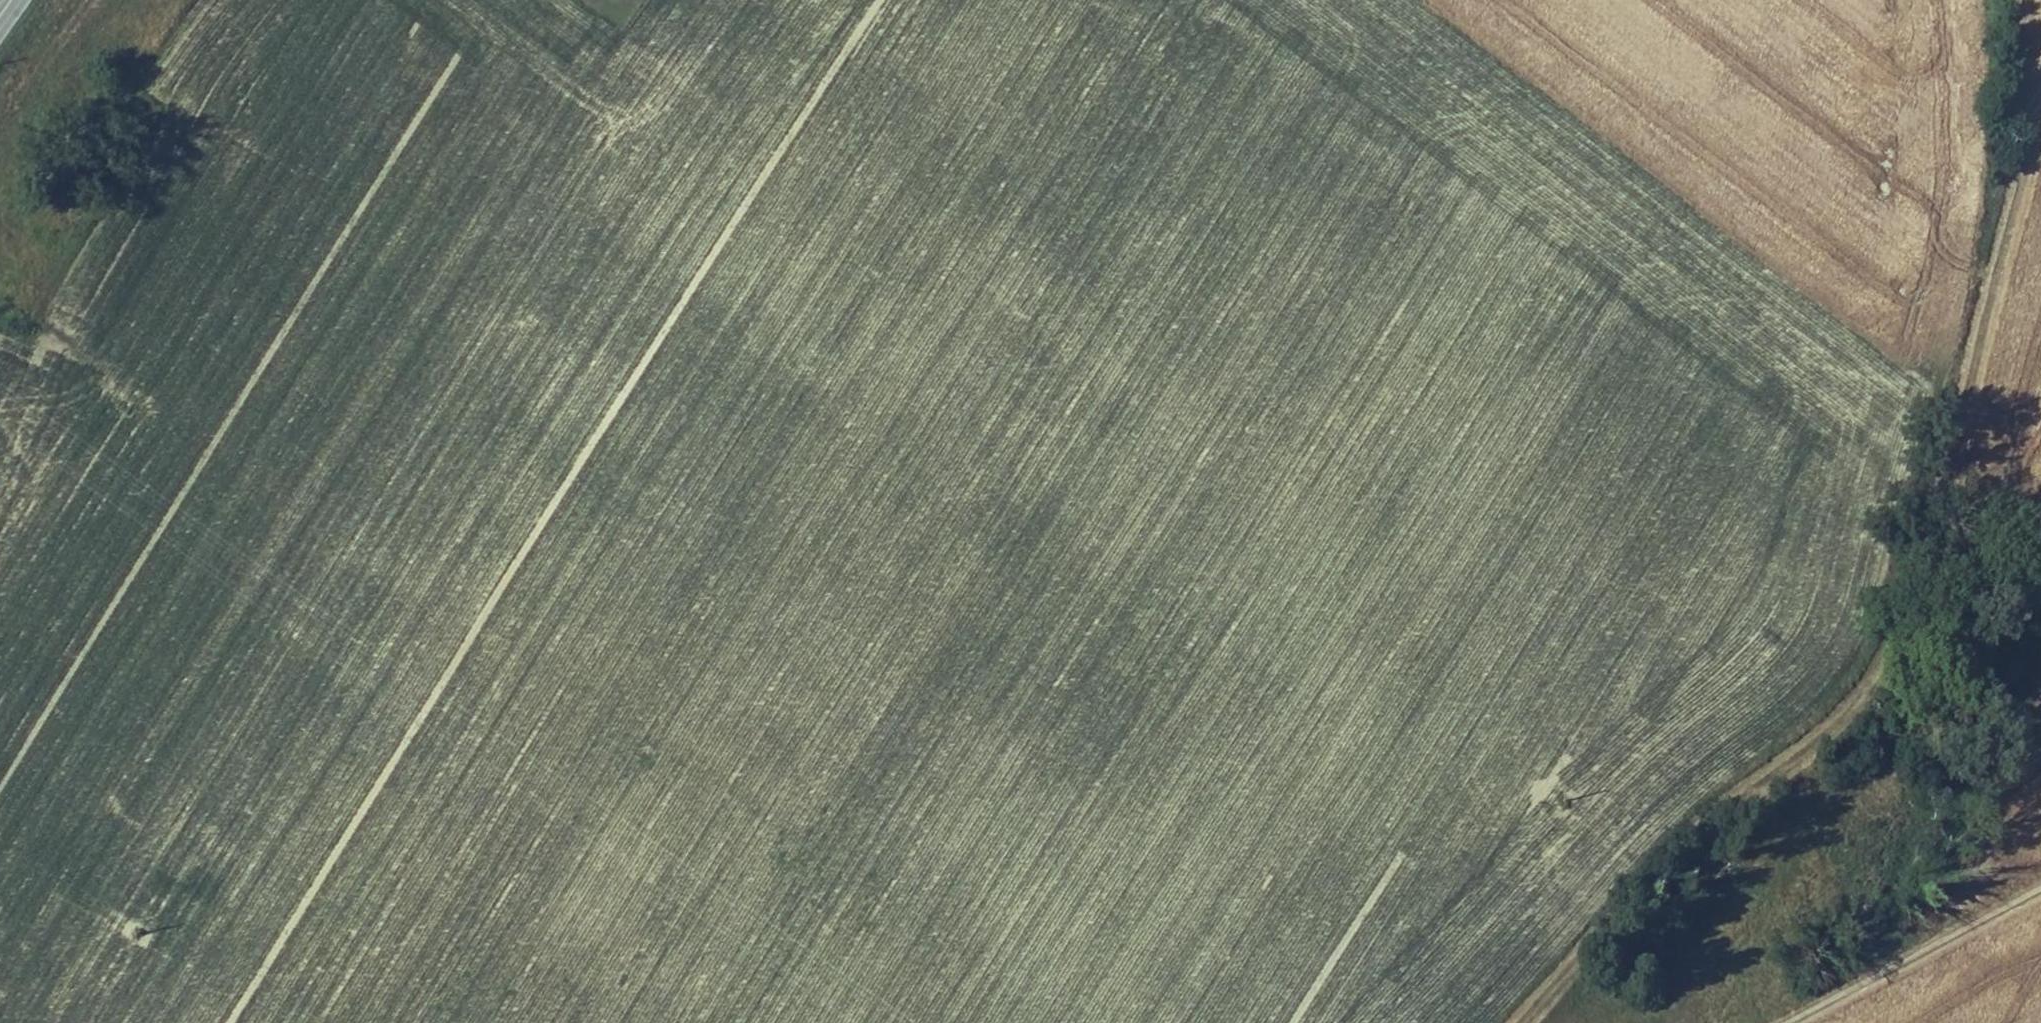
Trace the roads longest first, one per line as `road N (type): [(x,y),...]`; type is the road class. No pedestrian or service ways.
road 1 (track): [(1776,1022),(2040,892)]

